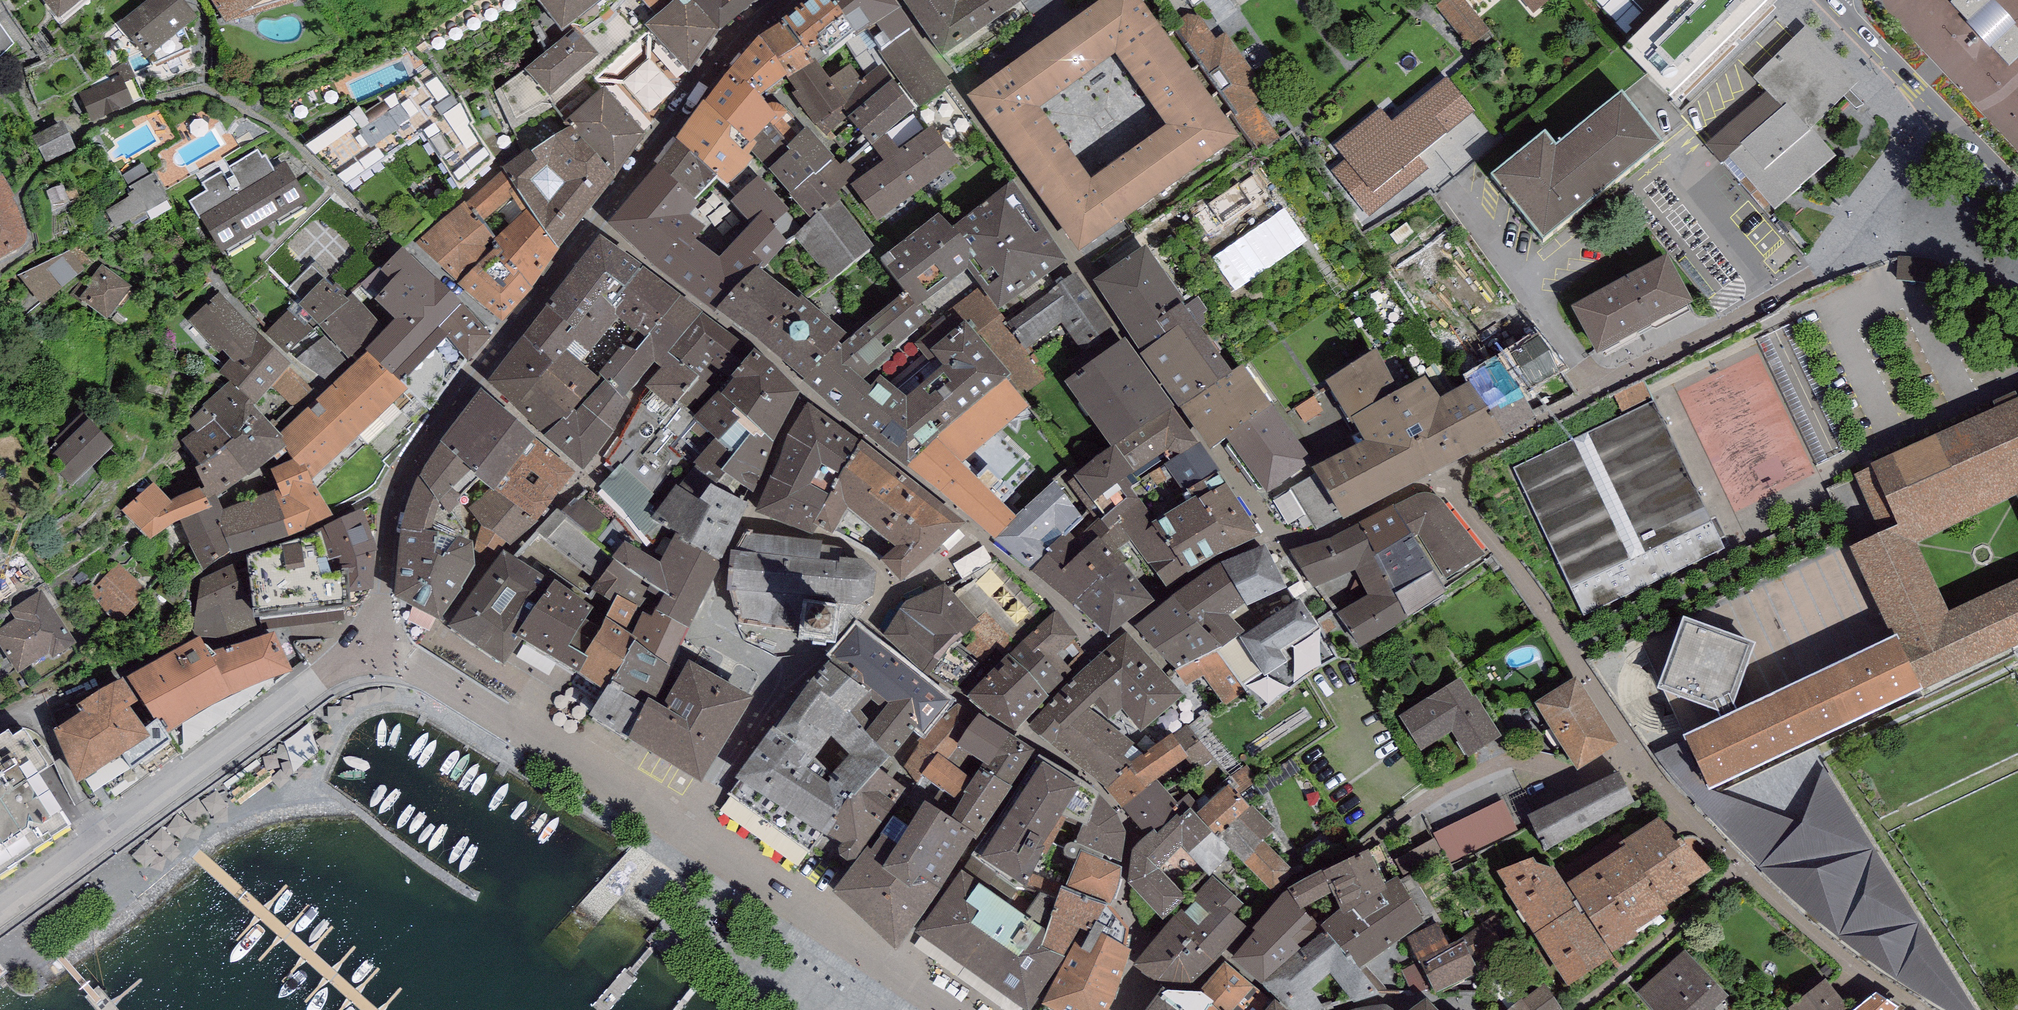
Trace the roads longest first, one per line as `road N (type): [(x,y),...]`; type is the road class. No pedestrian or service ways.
road 1 (residential): [(1103,644),(972,521),(755,341),(598,225)]
road 2 (residential): [(1275,532),(1208,450),(902,0)]
road 3 (residential): [(1441,473),(1815,273),(1945,121)]
road 4 (residential): [(1126,1009),(1158,981),(1193,983),(1225,955),(1279,885),(1422,803),(1501,764),(1580,777),(1632,747)]
road 5 (residential): [(598,225),(404,474),(374,651)]
road 6 (residential): [(0,911),(320,679),(374,651)]
road 7 (residential): [(1632,747),(1738,869),(1863,973),(1932,1009)]
road 8 (residential): [(1441,473),(1523,578),(1632,747)]
road 9 (residential): [(784,0),(695,92),(598,225)]
road 10 (residential): [(1275,532),(1295,539),(1322,532),(1441,473)]
road 11 (tertiary): [(1836,3),(1945,121)]

